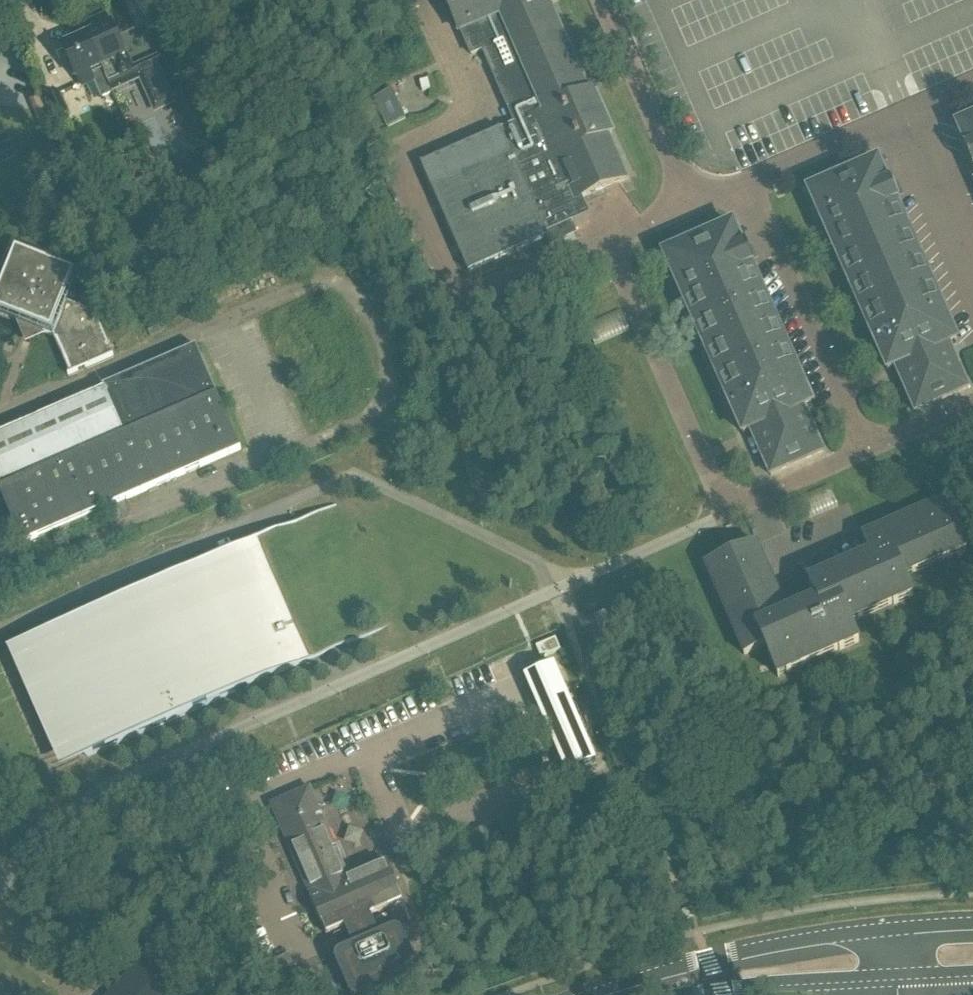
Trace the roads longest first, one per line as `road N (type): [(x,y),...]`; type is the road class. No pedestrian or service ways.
road 1 (tertiary): [(972,930),(765,949),(607,994)]
road 2 (tertiary): [(692,994),(972,974)]

